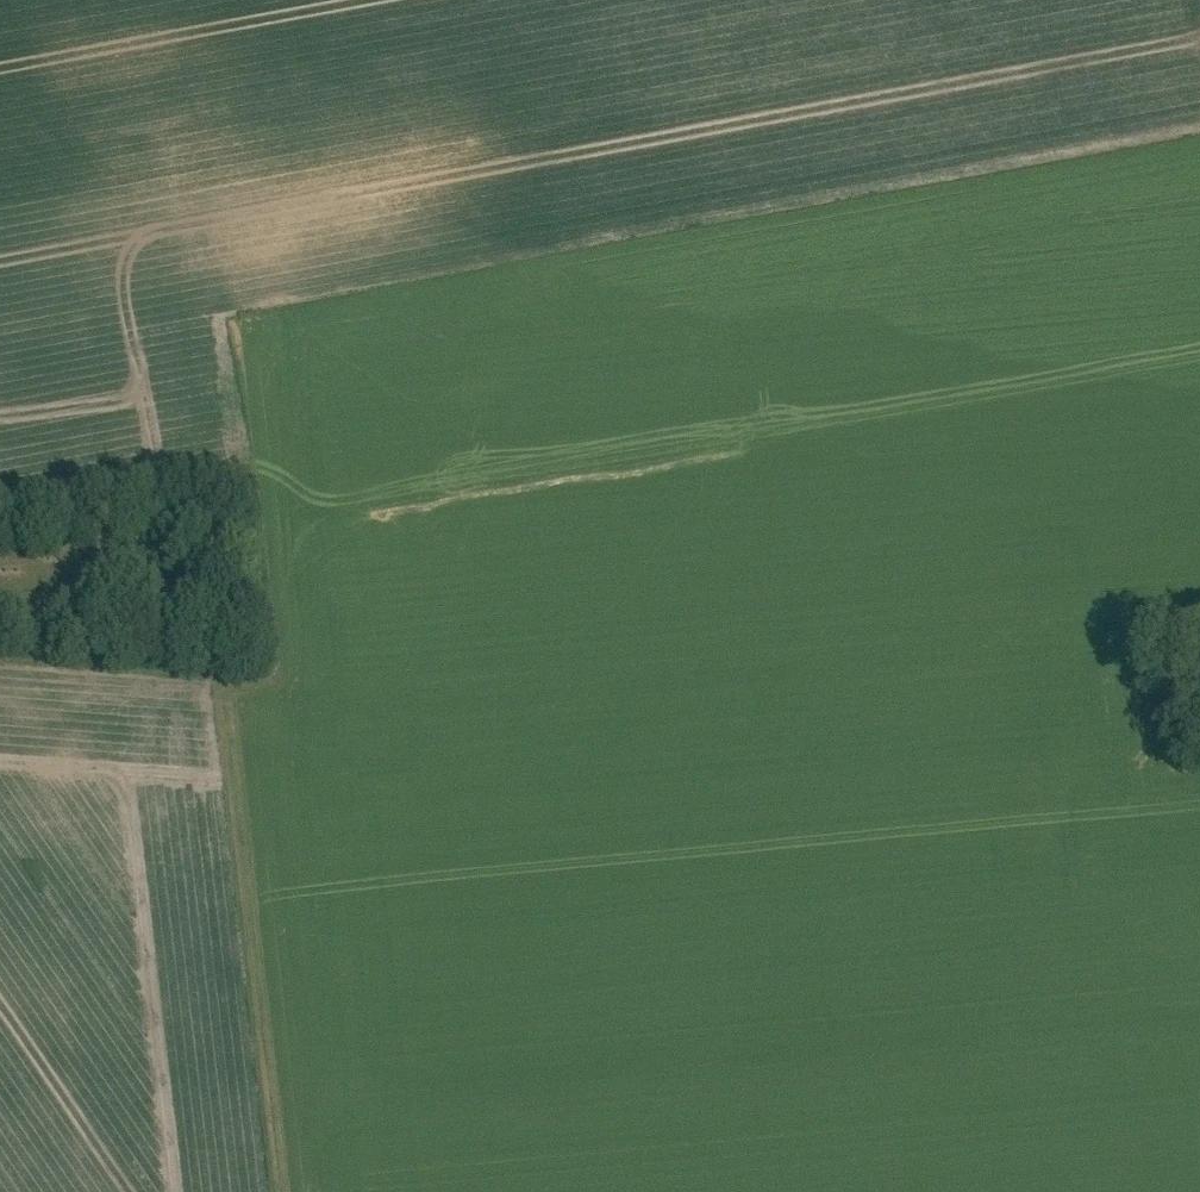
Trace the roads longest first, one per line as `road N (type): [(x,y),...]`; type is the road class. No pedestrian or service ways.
road 1 (track): [(280,1191),(215,639)]

